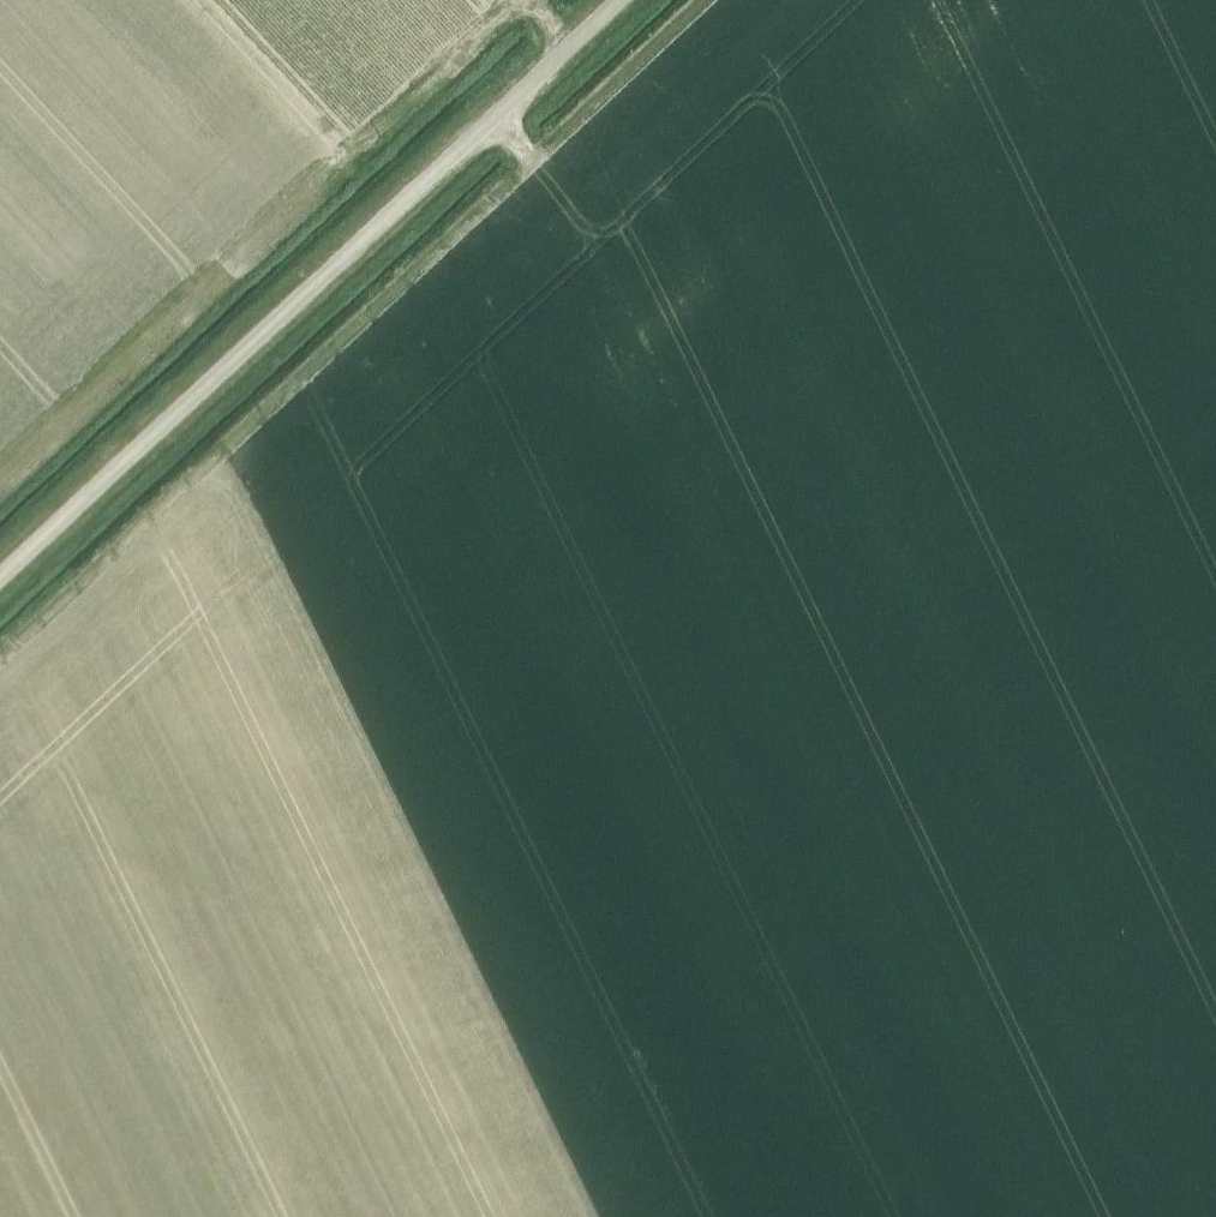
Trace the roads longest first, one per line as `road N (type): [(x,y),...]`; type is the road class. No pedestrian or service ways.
road 1 (unclassified): [(0,574),(615,0)]

